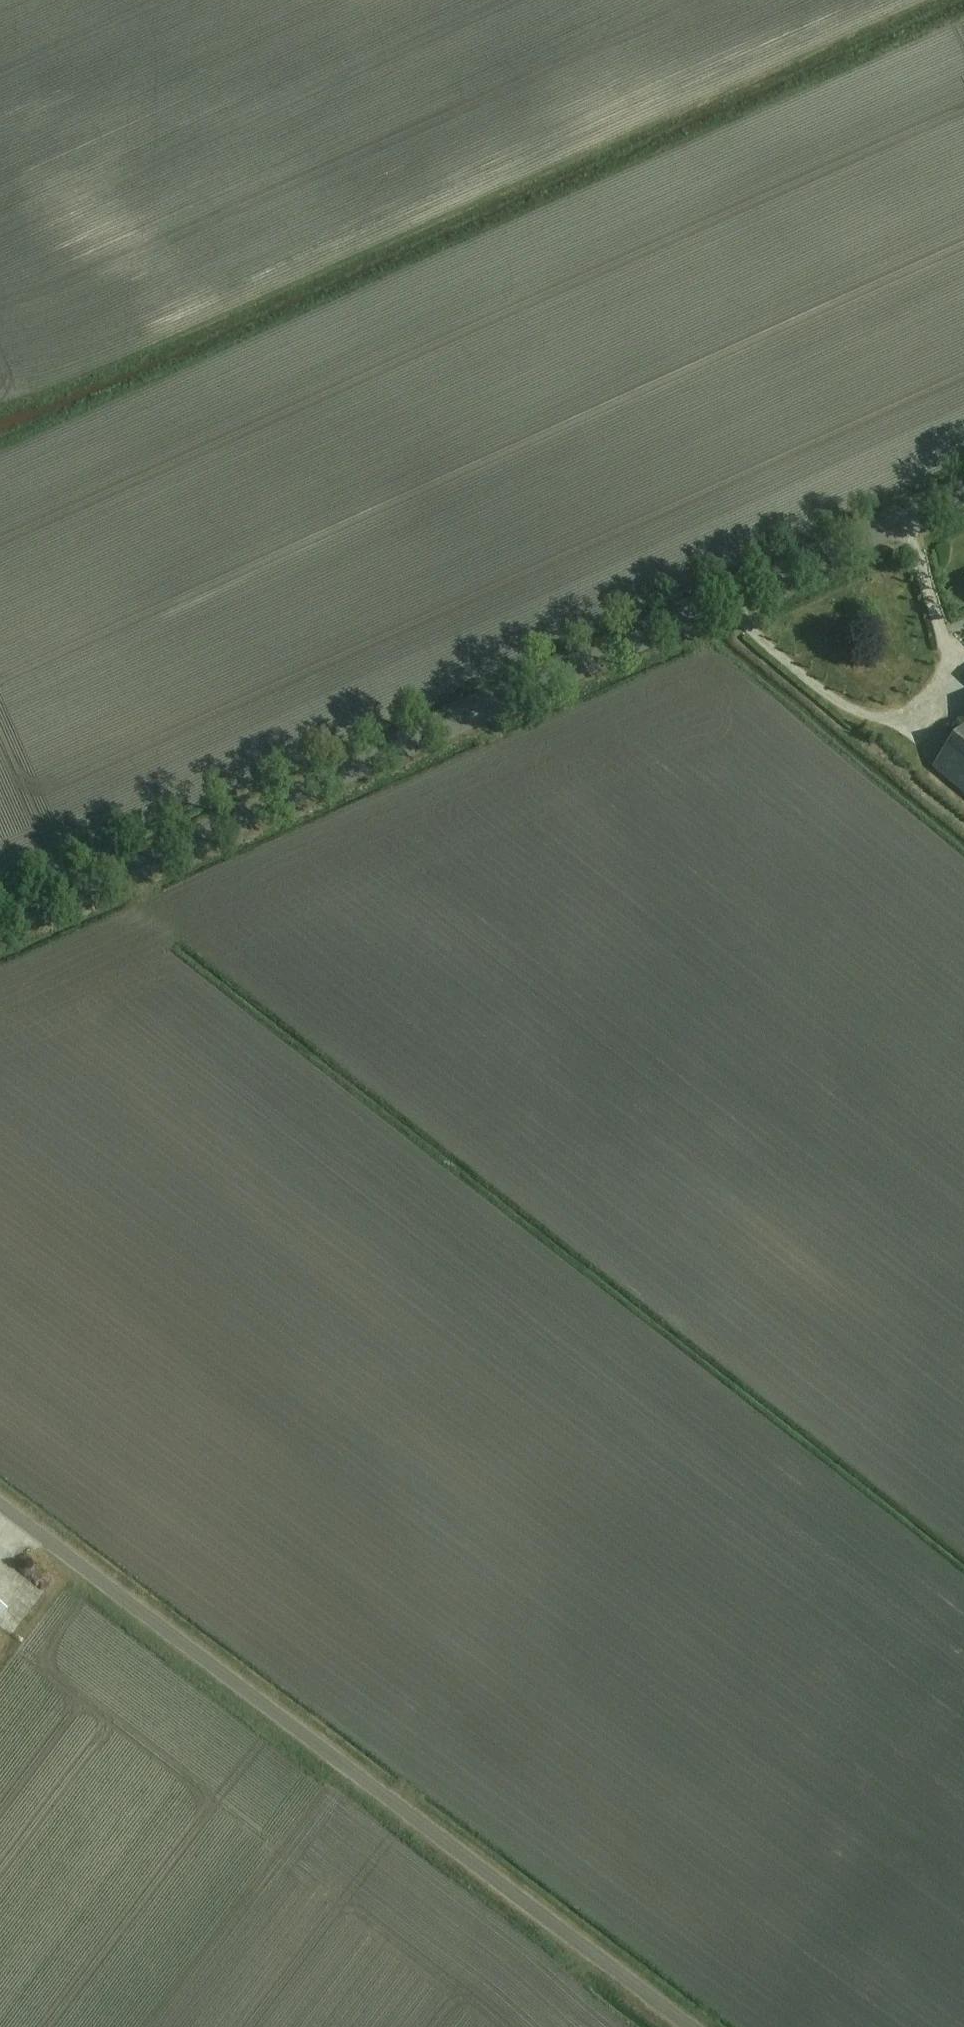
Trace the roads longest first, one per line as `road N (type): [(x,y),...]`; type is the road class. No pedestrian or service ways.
road 1 (tertiary): [(0,928),(963,492)]
road 2 (unclassified): [(692,2026),(0,1503)]

